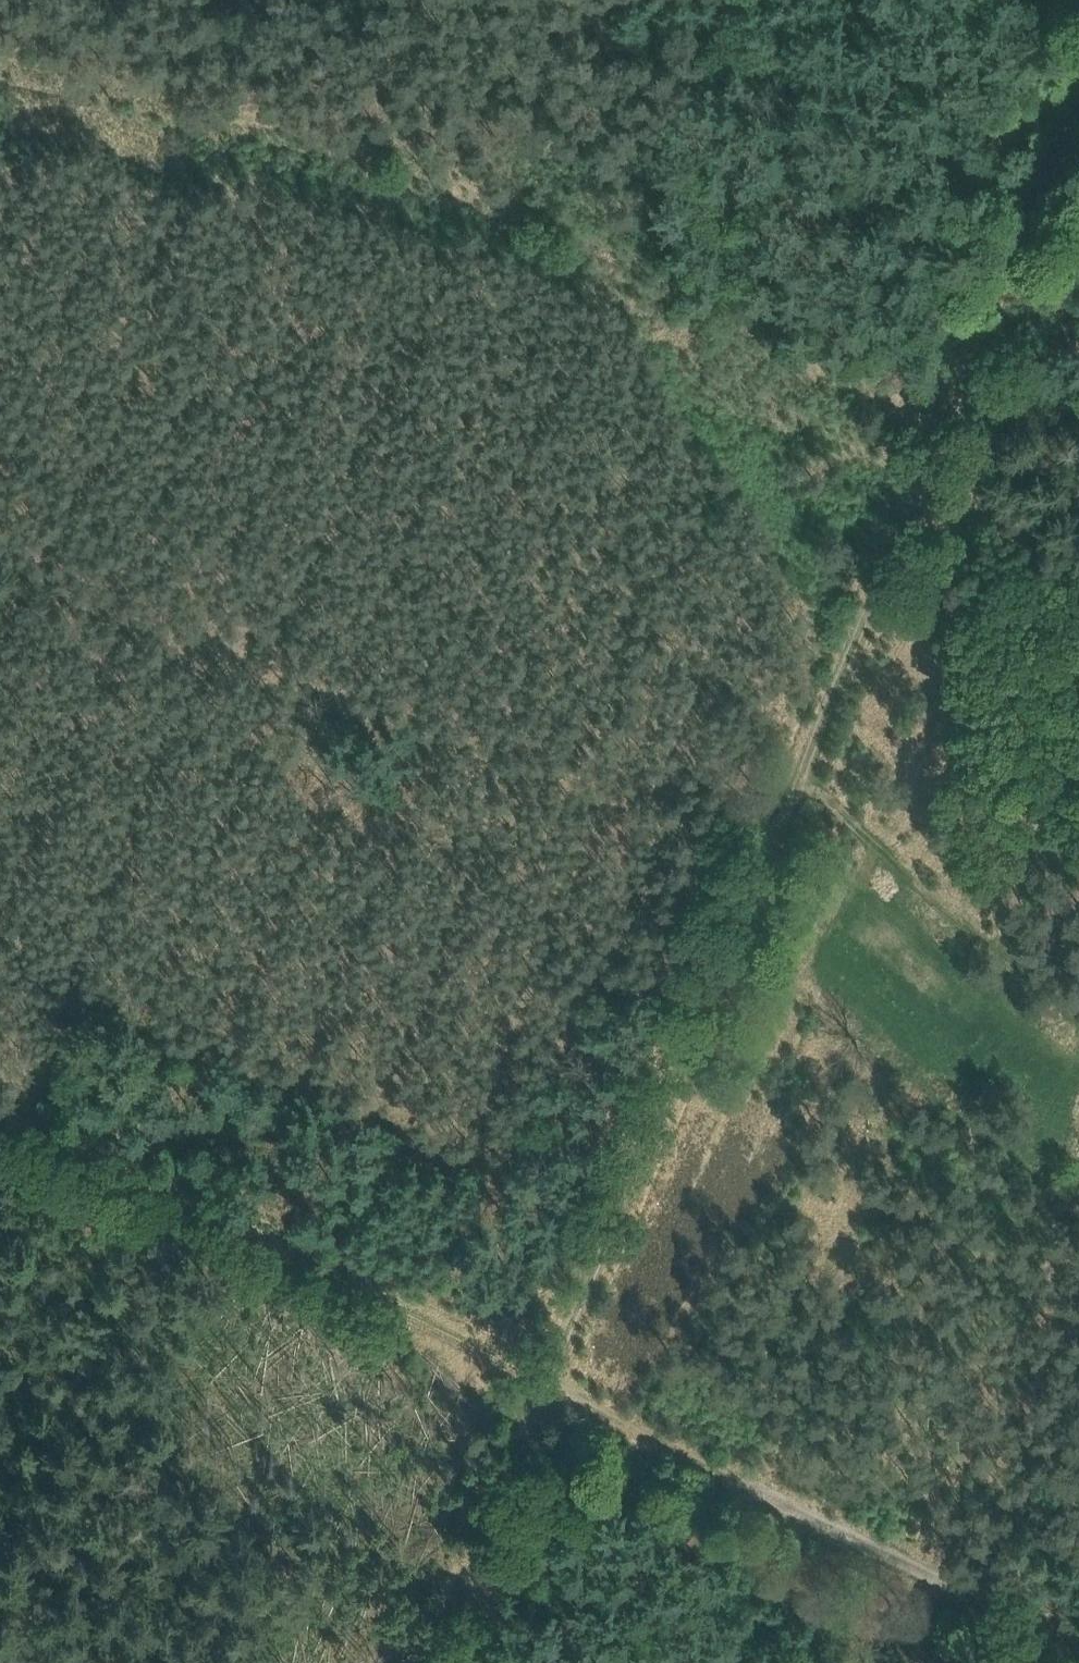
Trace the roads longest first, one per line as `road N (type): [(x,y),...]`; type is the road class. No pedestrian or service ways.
road 1 (track): [(547,1366),(1078,108)]
road 2 (track): [(547,1366),(762,1490),(1078,1651)]
road 3 (track): [(429,1662),(547,1366)]

